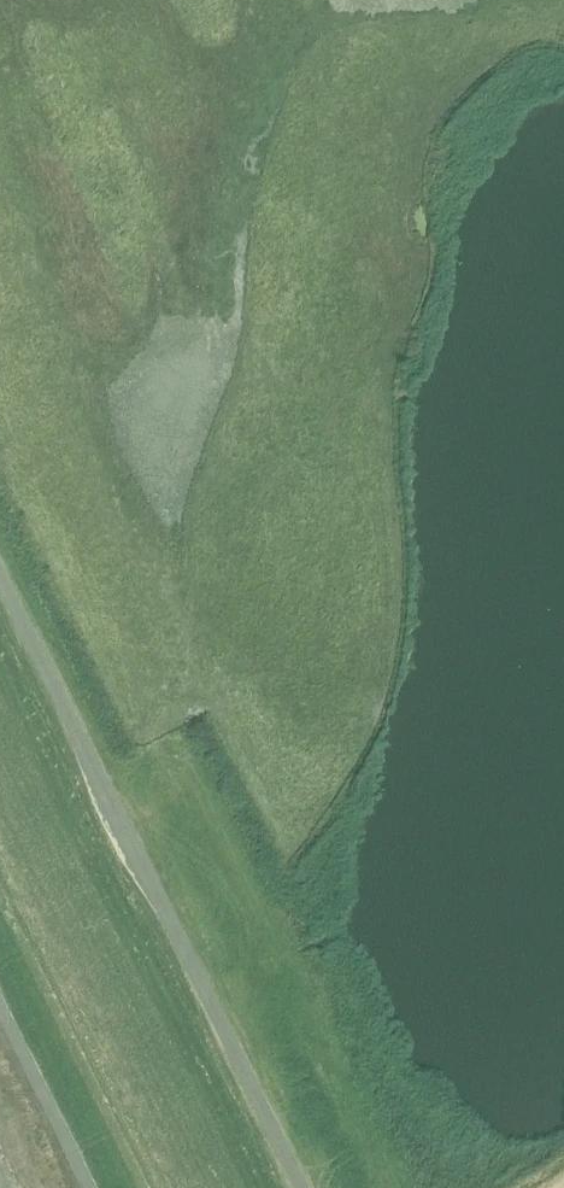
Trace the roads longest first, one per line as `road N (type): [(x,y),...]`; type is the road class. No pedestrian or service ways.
road 1 (unclassified): [(301,1187),(0,574)]

